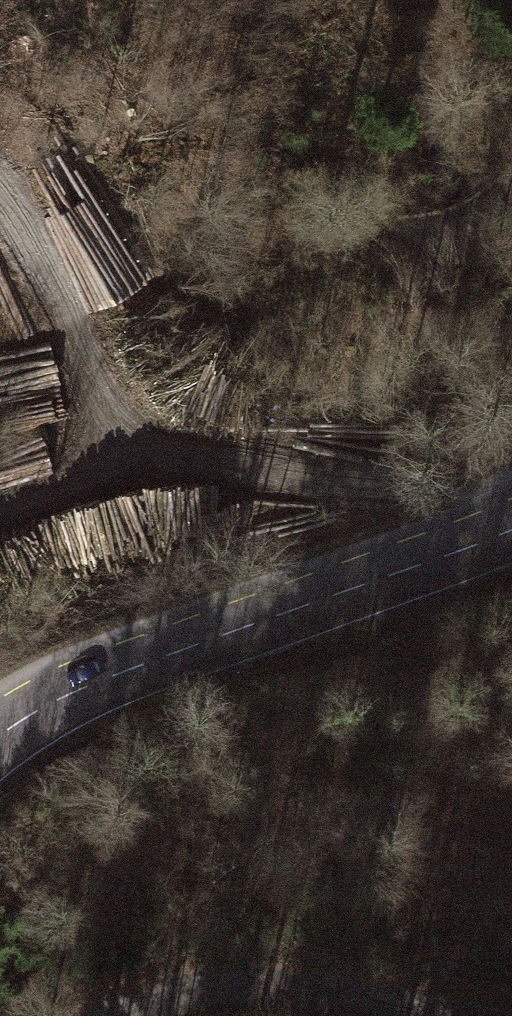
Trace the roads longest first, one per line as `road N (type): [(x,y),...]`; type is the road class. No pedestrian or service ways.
road 1 (secondary): [(0,733),(89,683),(511,525)]
road 2 (track): [(511,495),(198,471),(130,452)]
road 3 (tertiary): [(120,1015),(198,988),(315,984),(472,1015)]
road 4 (track): [(130,452),(82,341),(0,206)]
road 5 (track): [(0,520),(130,452)]

